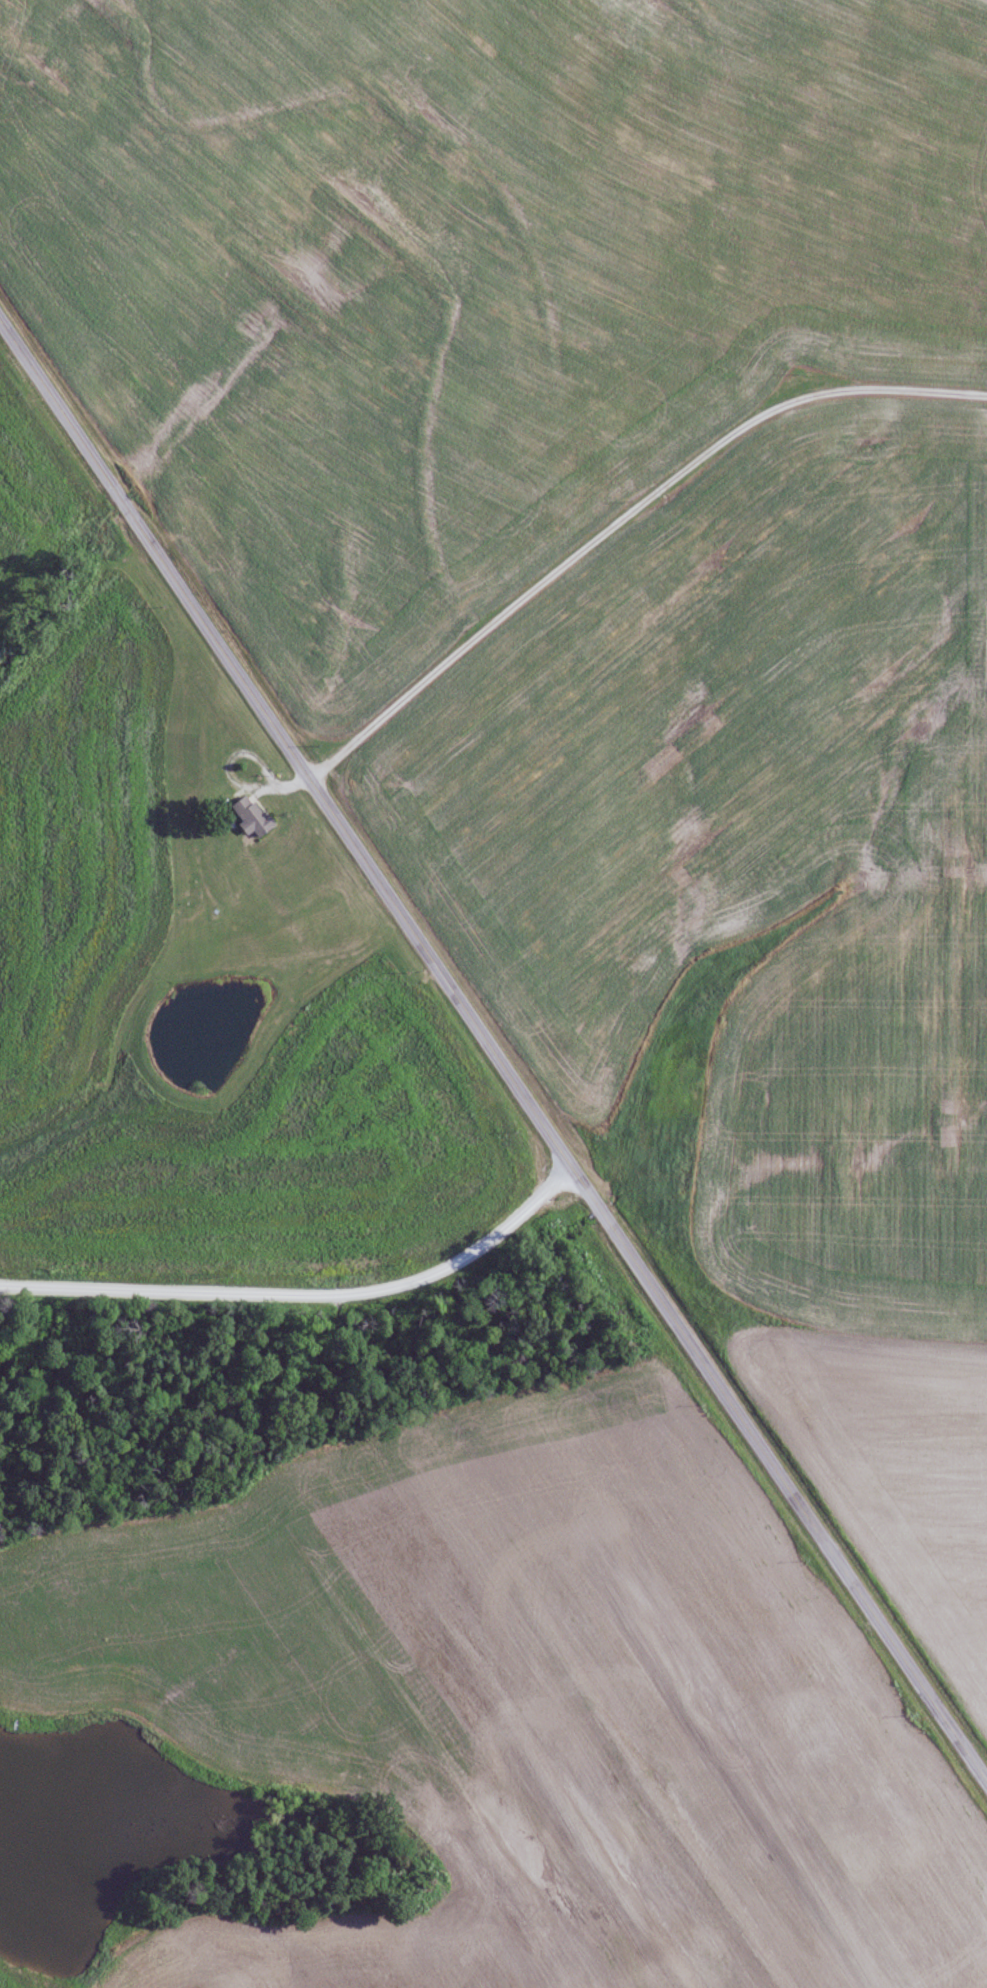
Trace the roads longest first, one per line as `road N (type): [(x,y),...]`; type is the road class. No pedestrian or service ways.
road 1 (tertiary): [(986,1781),(0,318)]
road 2 (residential): [(569,1168),(460,1261),(388,1289),(0,1280)]

